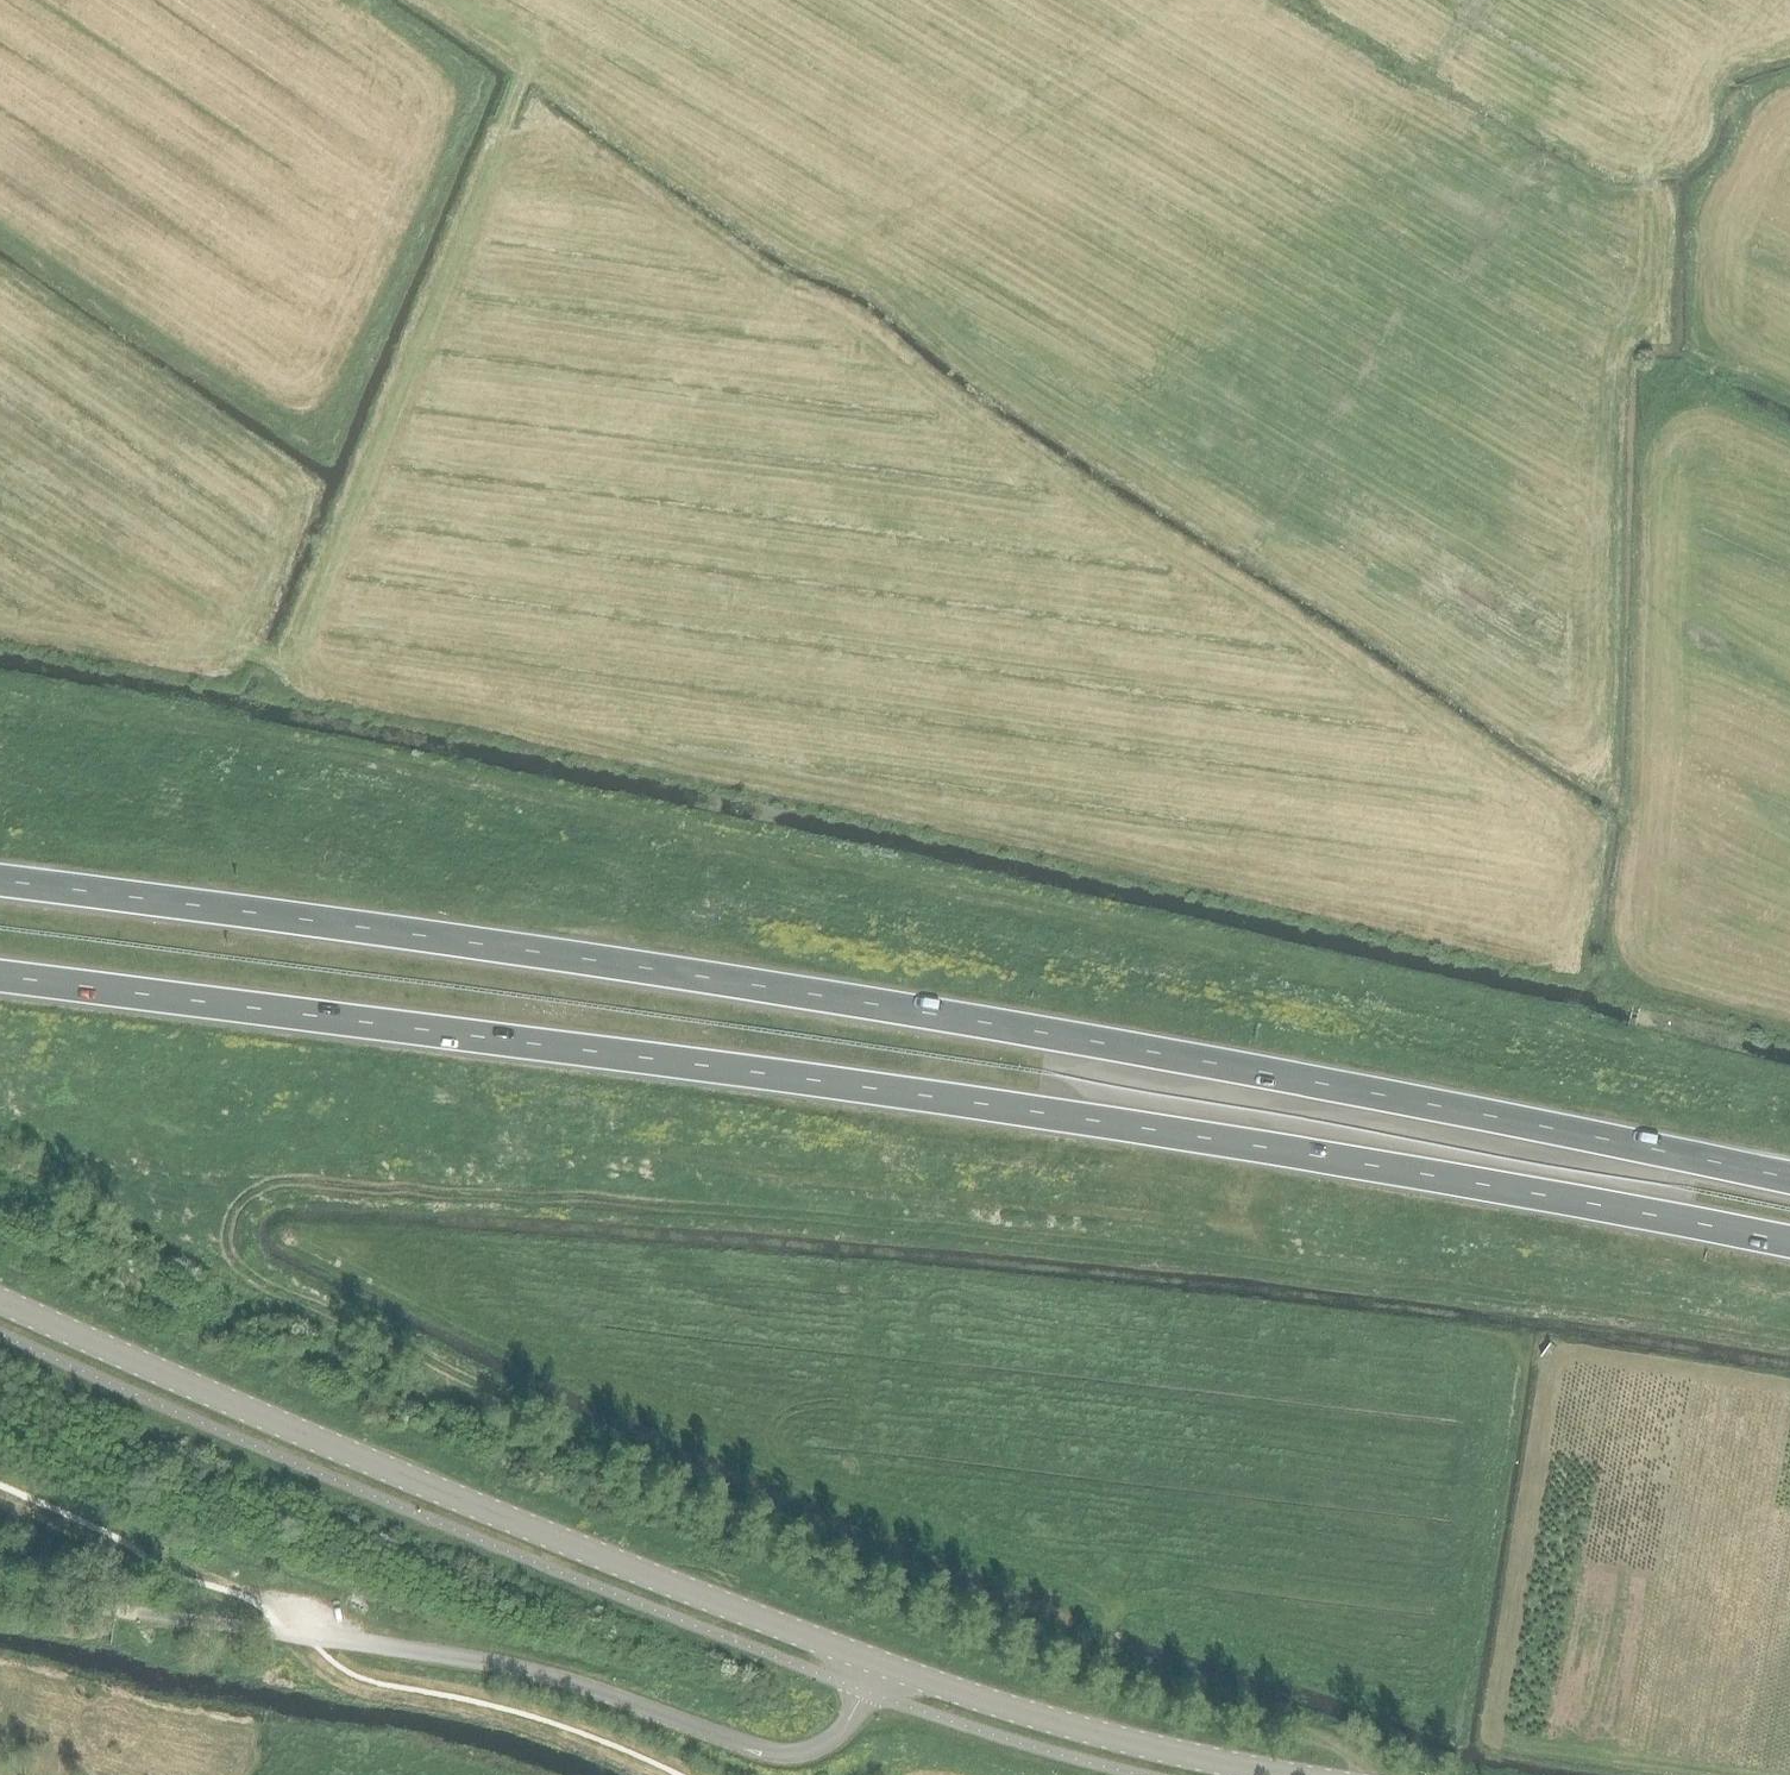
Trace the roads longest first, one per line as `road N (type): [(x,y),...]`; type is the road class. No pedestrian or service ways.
road 1 (trunk): [(1789,1181),(1199,1061),(683,974),(0,880)]
road 2 (trunk): [(0,975),(1209,1138),(1789,1248)]
road 3 (secondary): [(876,1664),(260,1415),(0,1300)]
road 4 (unclassified): [(864,1690),(828,1744),(775,1755),(500,1667),(317,1640)]
road 5 (secondary): [(1292,1774),(1058,1725),(876,1664)]
road 6 (unclassified): [(0,1596),(317,1640)]

